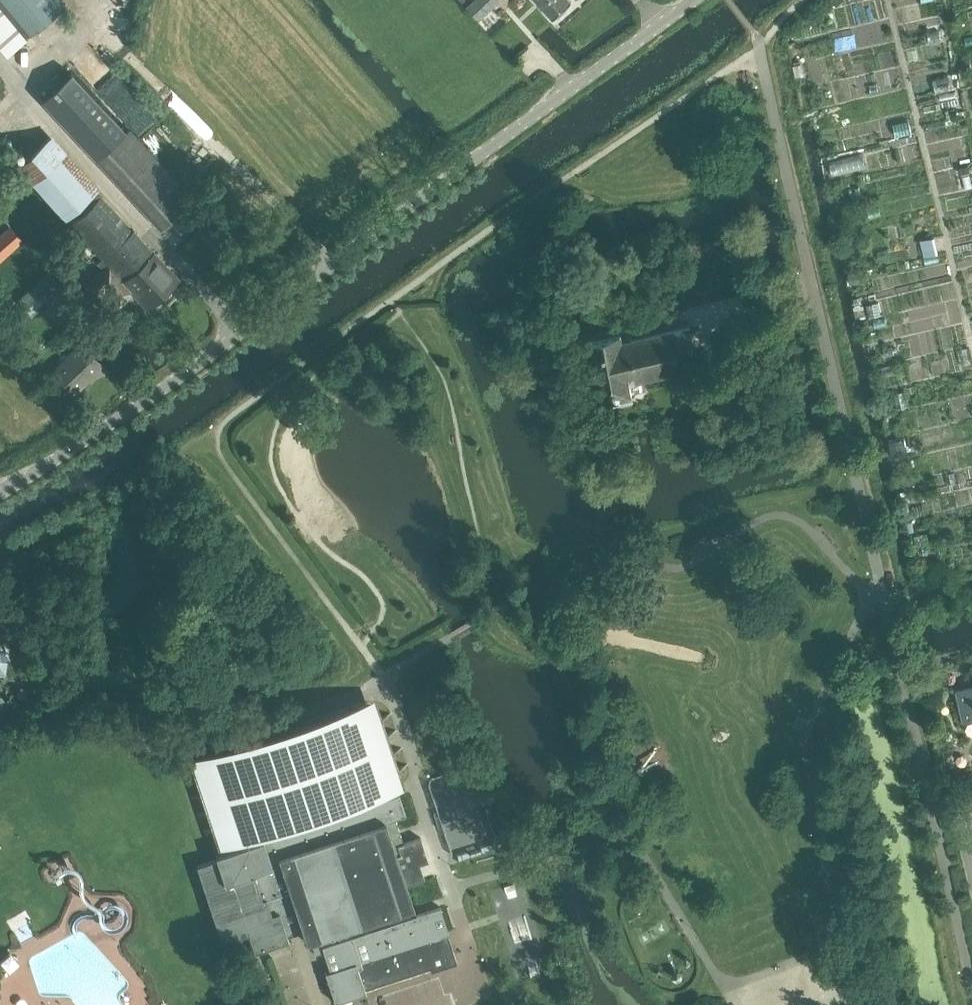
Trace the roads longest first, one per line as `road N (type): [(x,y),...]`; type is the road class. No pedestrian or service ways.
road 1 (unclassified): [(0,492),(173,383),(694,0)]

